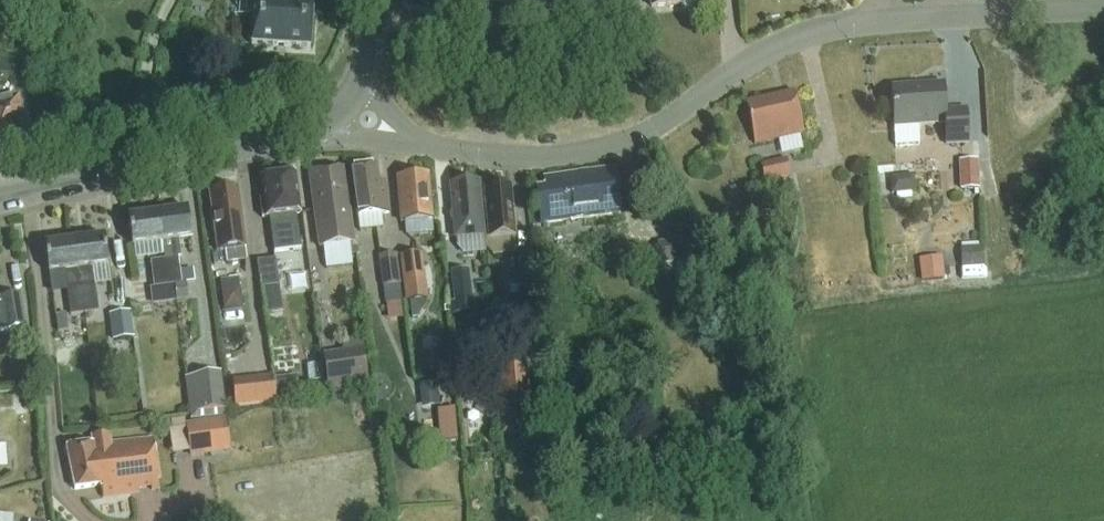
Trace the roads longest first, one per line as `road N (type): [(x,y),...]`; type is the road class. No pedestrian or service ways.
road 1 (unclassified): [(404,136),(501,151),(617,149),(672,122),(766,44),(831,23),(882,20)]
road 2 (tertiary): [(0,205),(306,134),(328,121)]
road 3 (unclassified): [(947,16),(1103,8)]

